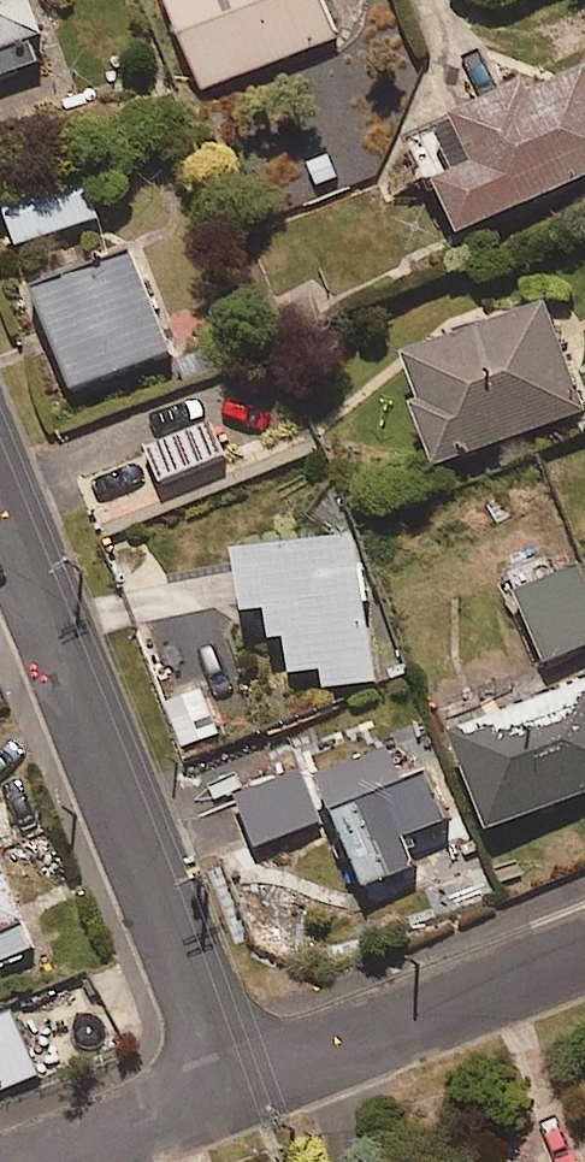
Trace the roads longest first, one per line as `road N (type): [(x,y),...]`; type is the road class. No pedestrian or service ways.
road 1 (residential): [(0,430),(237,1080)]
road 2 (residential): [(237,1080),(584,944)]
road 3 (residential): [(26,1161),(237,1080)]

